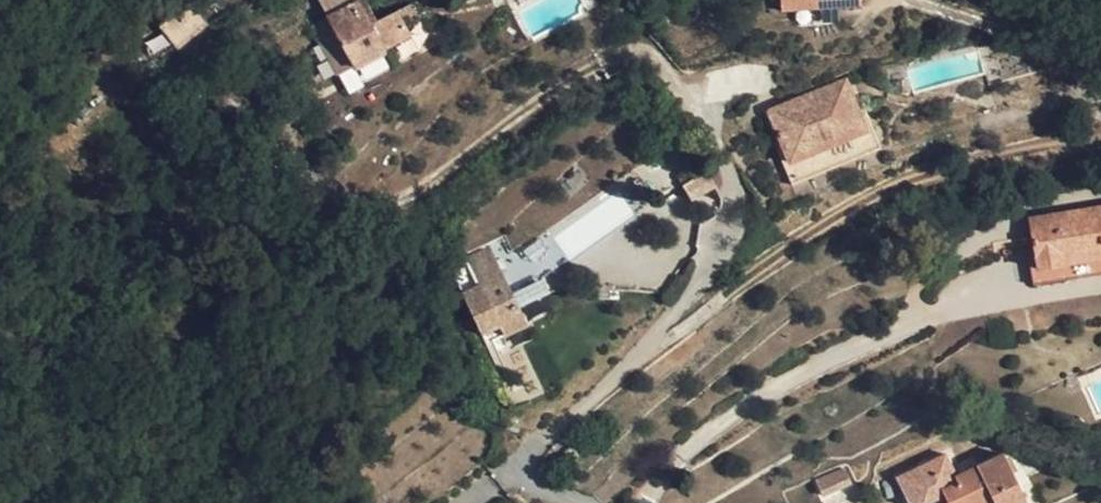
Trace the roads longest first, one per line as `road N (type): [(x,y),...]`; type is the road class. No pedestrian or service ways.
road 1 (residential): [(576,502),(530,486),(520,466),(537,442),(578,419),(712,262),(735,215),(718,135)]

